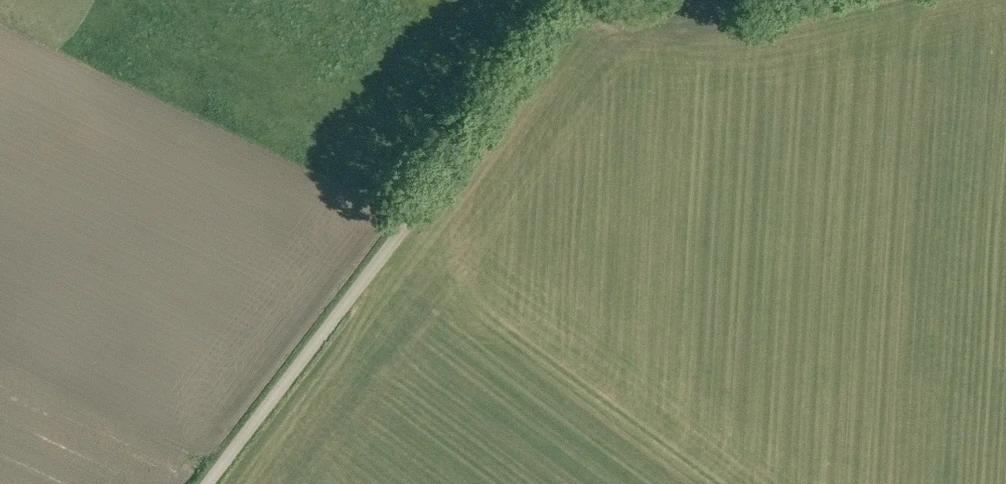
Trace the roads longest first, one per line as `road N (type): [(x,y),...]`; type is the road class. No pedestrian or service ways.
road 1 (unclassified): [(206,483),(578,0)]

